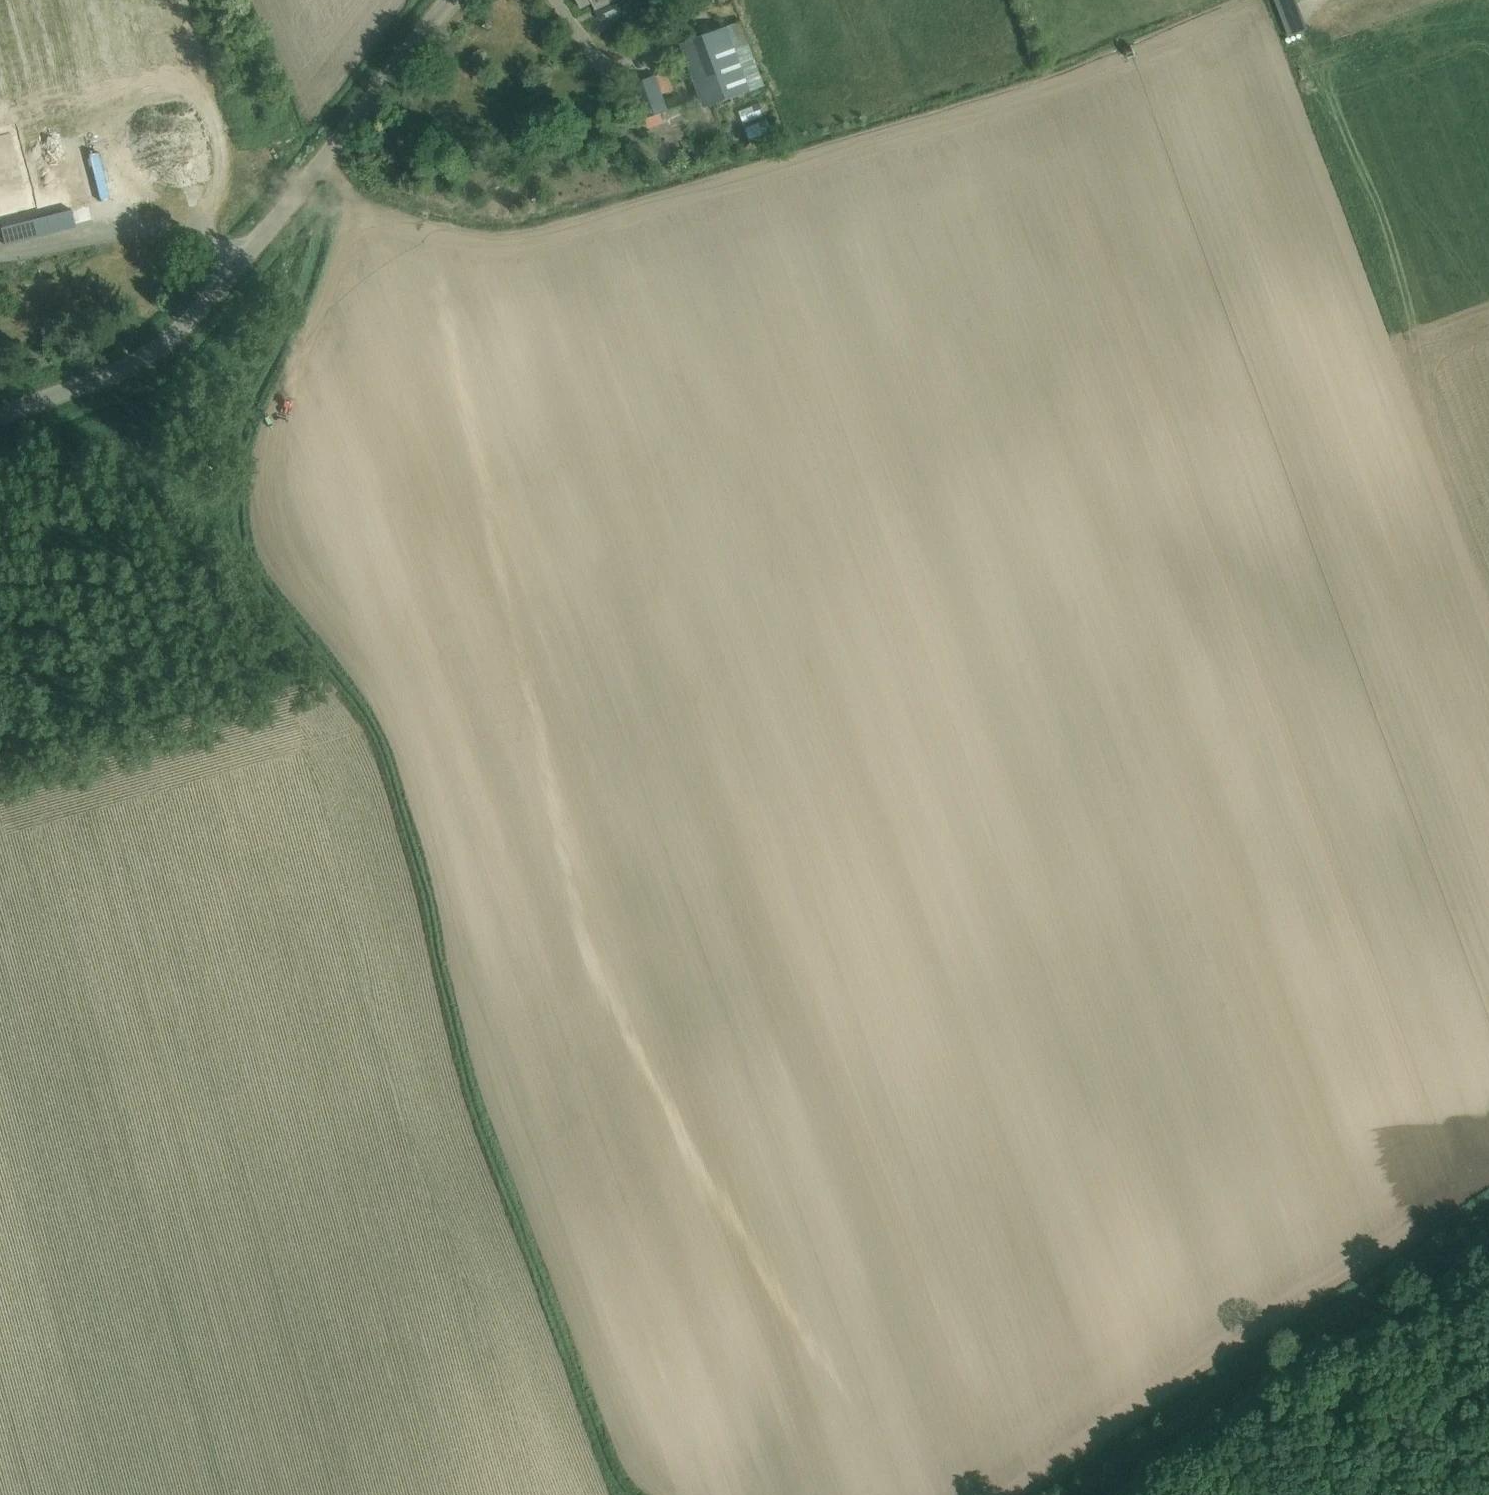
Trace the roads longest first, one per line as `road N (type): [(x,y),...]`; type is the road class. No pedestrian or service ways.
road 1 (unclassified): [(0,417),(129,368),(179,330),(450,0)]

